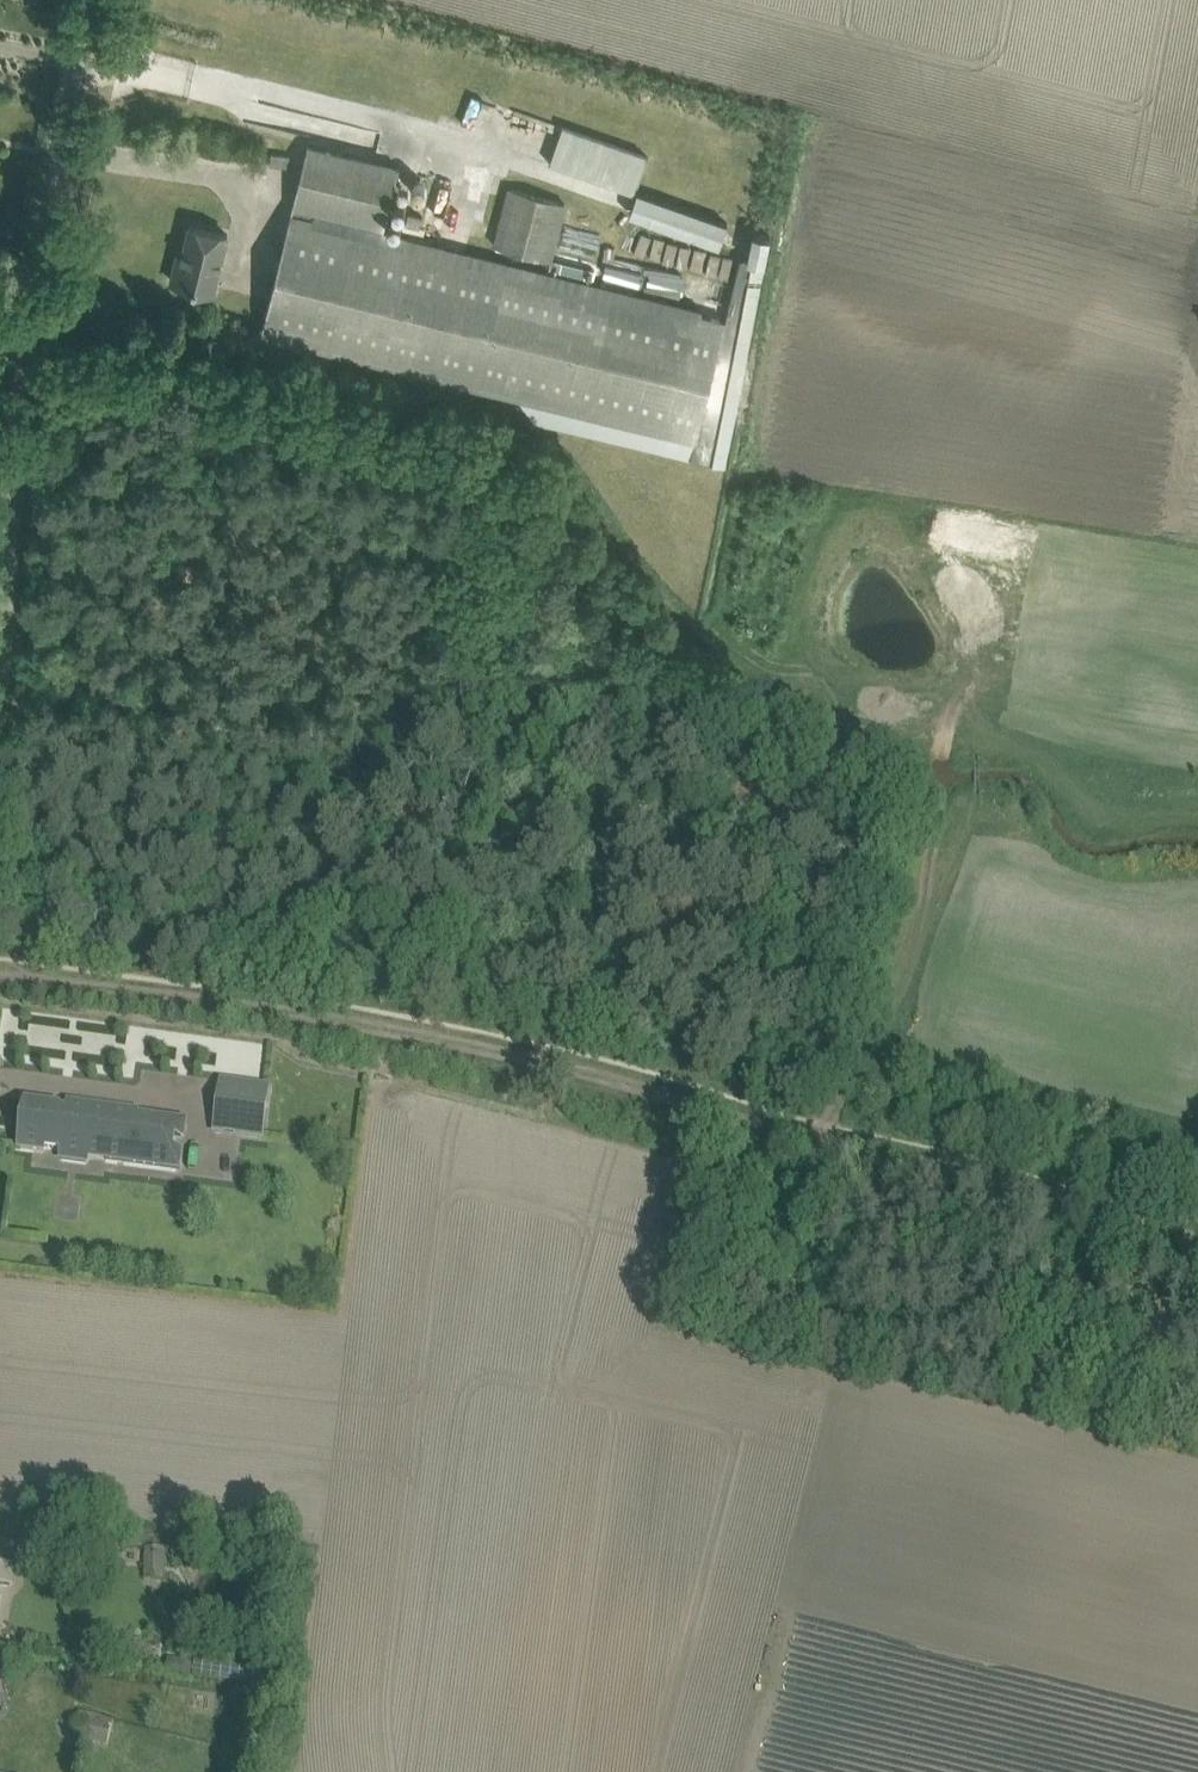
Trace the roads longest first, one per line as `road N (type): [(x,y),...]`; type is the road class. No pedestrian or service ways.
road 1 (track): [(1197,1233),(794,1133),(639,1082),(420,1033),(0,974)]
road 2 (unclassified): [(0,619),(21,292),(81,0)]

